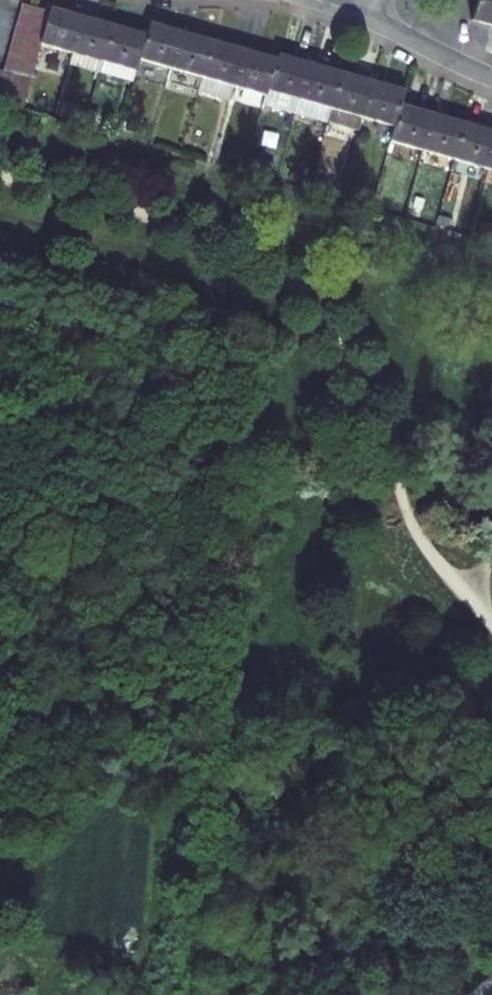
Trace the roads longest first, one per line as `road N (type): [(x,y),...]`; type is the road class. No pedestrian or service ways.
road 1 (track): [(286,281),(357,286),(434,273),(491,279)]
road 2 (residential): [(370,18),(491,79)]

